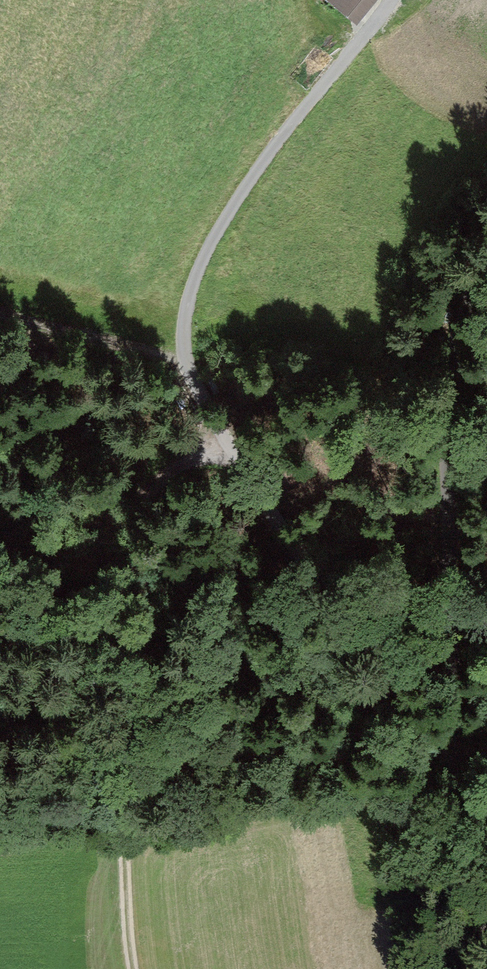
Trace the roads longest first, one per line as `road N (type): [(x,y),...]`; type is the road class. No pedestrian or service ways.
road 1 (unclassified): [(486,926),(465,777),(219,435),(193,379),(184,330),(202,267),(246,187),(391,0)]
road 2 (track): [(134,968),(121,848),(133,545),(152,485),(219,435)]
road 3 (track): [(465,777),(450,434),(456,339),(486,266)]

